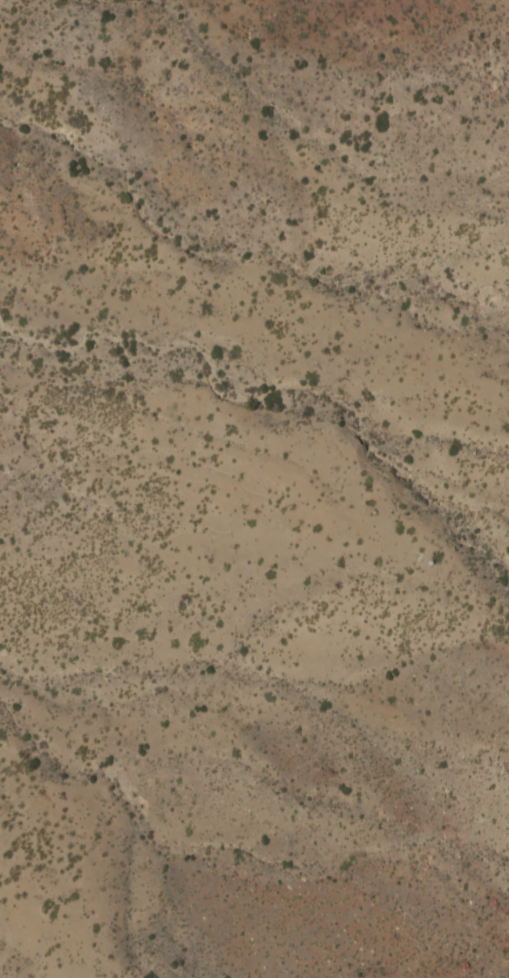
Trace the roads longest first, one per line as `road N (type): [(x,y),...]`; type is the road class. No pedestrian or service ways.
road 1 (track): [(0,394),(104,435),(235,461),(328,514),(395,540)]

